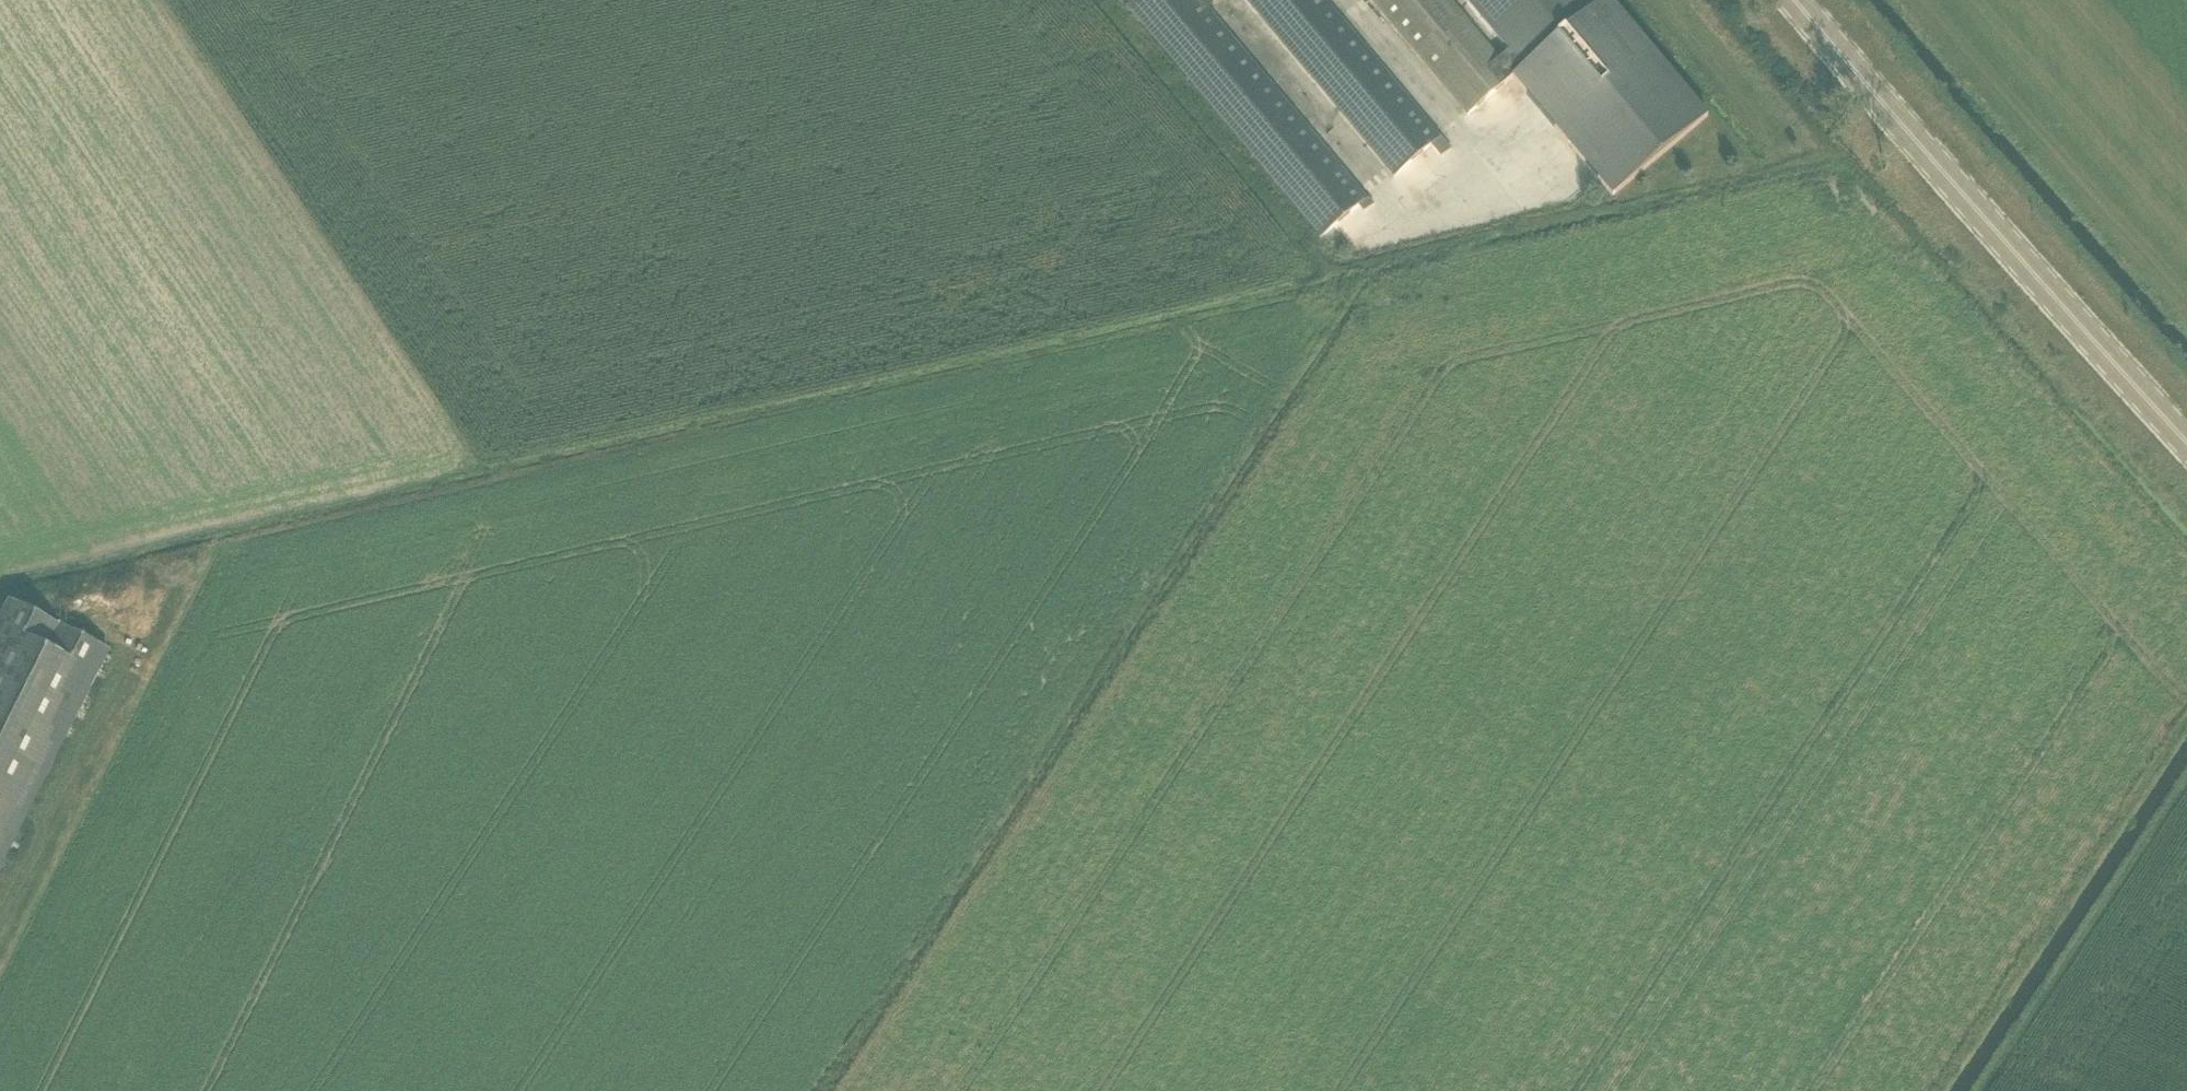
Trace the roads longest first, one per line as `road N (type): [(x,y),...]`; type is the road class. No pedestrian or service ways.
road 1 (primary): [(1800,0),(2186,437)]

